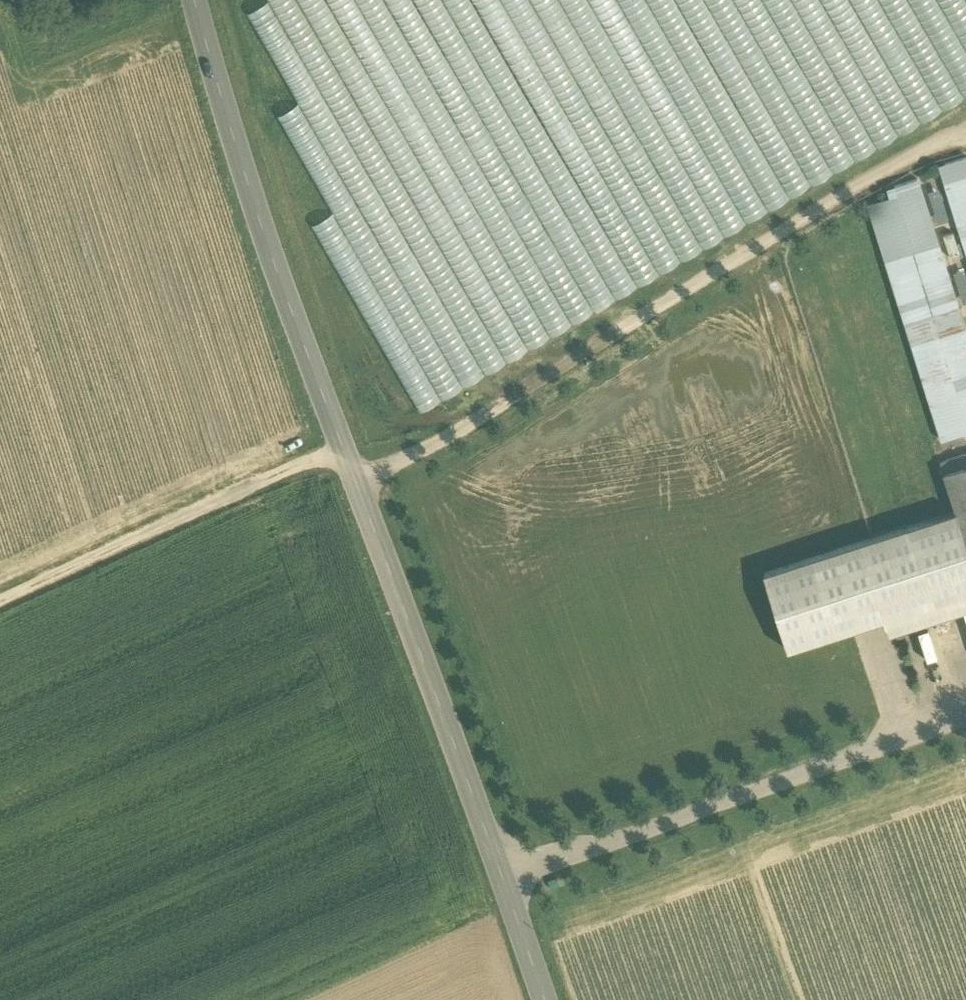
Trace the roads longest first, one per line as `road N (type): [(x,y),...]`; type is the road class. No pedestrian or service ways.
road 1 (tertiary): [(209,0),(348,441),(548,999)]
road 2 (track): [(965,129),(365,481)]
road 3 (track): [(354,456),(0,612)]

